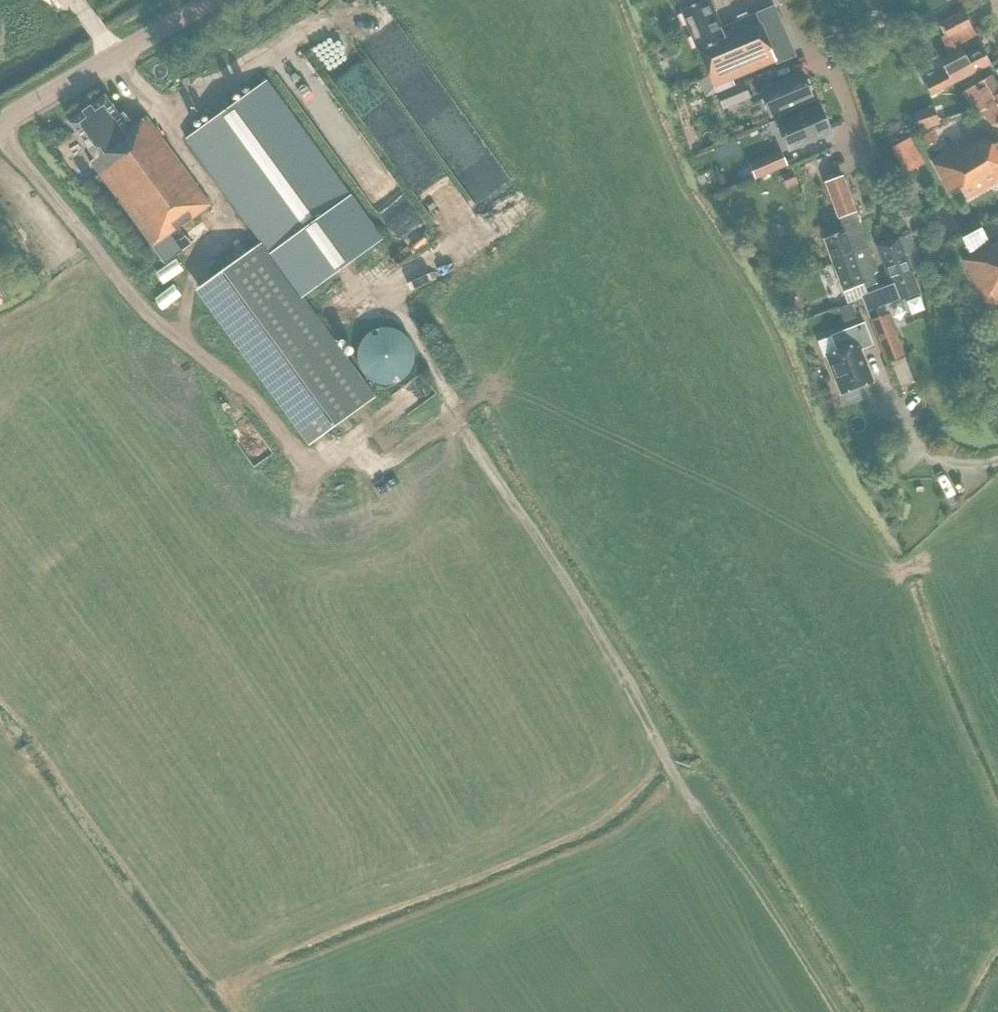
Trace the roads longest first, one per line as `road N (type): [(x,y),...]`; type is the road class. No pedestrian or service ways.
road 1 (tertiary): [(0,128),(218,0)]
road 2 (residential): [(785,0),(812,56),(839,84),(859,145)]

